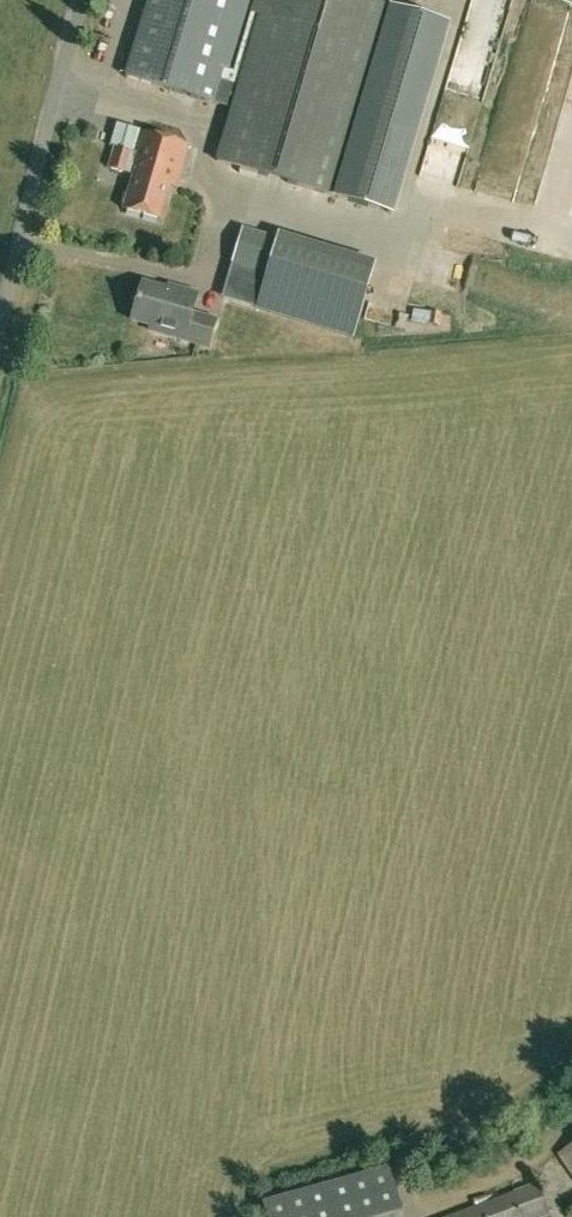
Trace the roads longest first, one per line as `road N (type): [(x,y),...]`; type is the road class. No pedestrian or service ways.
road 1 (unclassified): [(0,314),(85,0)]

